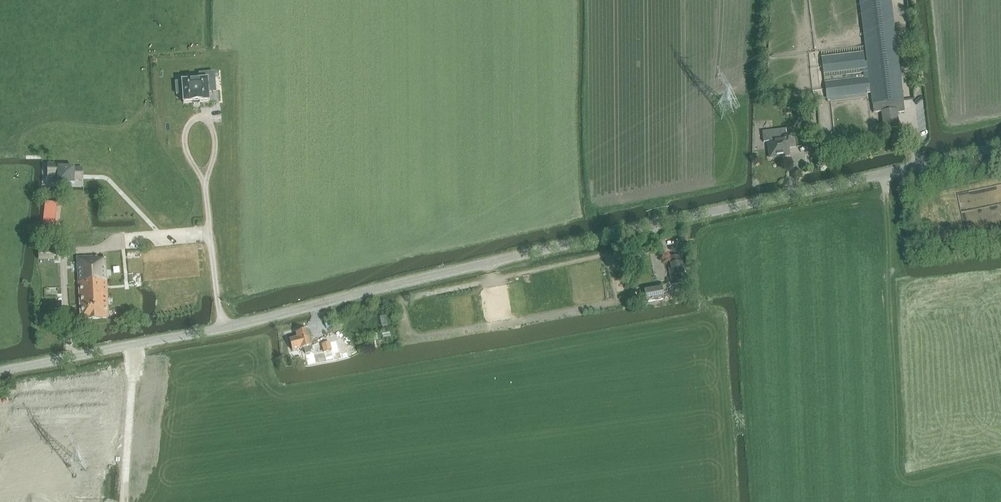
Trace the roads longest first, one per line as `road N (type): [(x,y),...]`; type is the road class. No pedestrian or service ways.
road 1 (tertiary): [(0,374),(1000,148)]
road 2 (track): [(123,501),(140,415),(133,344)]

